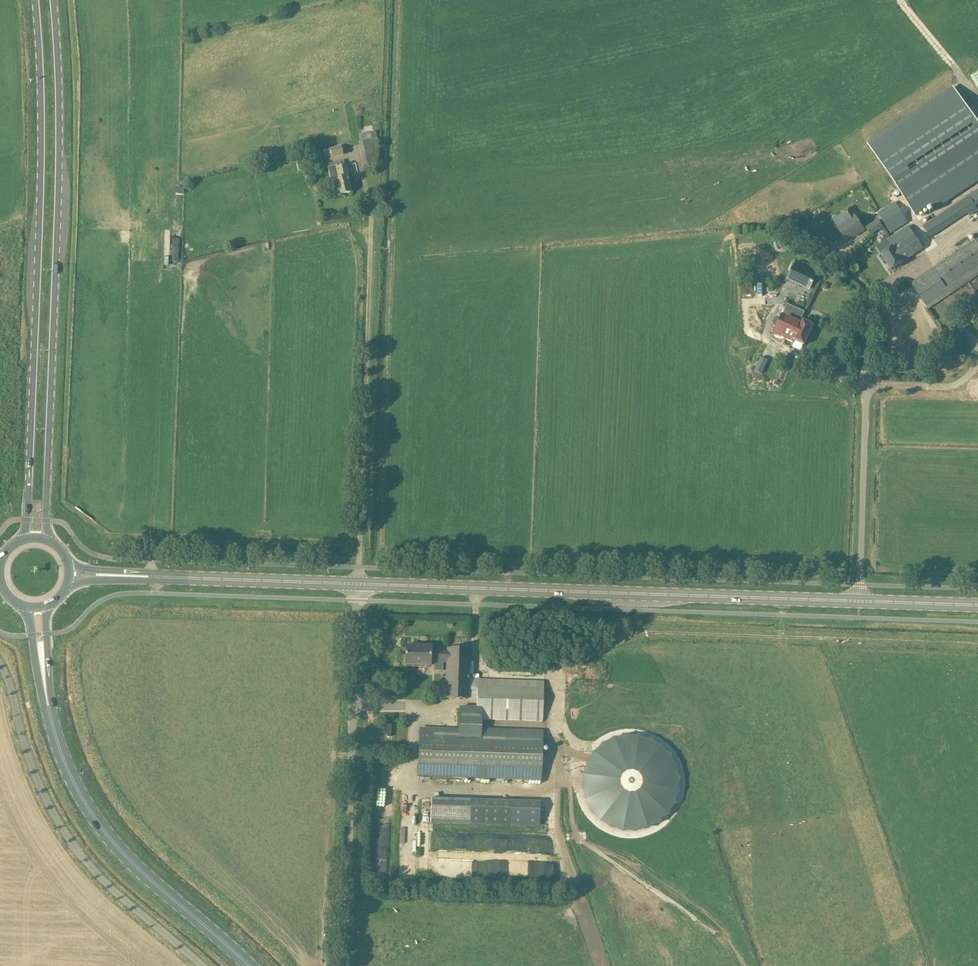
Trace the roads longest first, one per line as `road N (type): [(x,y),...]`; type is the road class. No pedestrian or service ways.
road 1 (primary): [(35,0),(42,175),(27,539)]
road 2 (primary): [(46,539),(60,176),(54,0)]
road 3 (primary): [(860,602),(359,584)]
road 4 (unclassified): [(343,965),(359,584)]
road 5 (unclassified): [(203,965),(119,896),(63,830),(28,756),(0,663)]
road 6 (primary): [(51,716),(79,792),(106,833),(250,965)]
road 7 (primary): [(359,584),(131,576)]
road 8 (unclassified): [(867,385),(860,602)]

